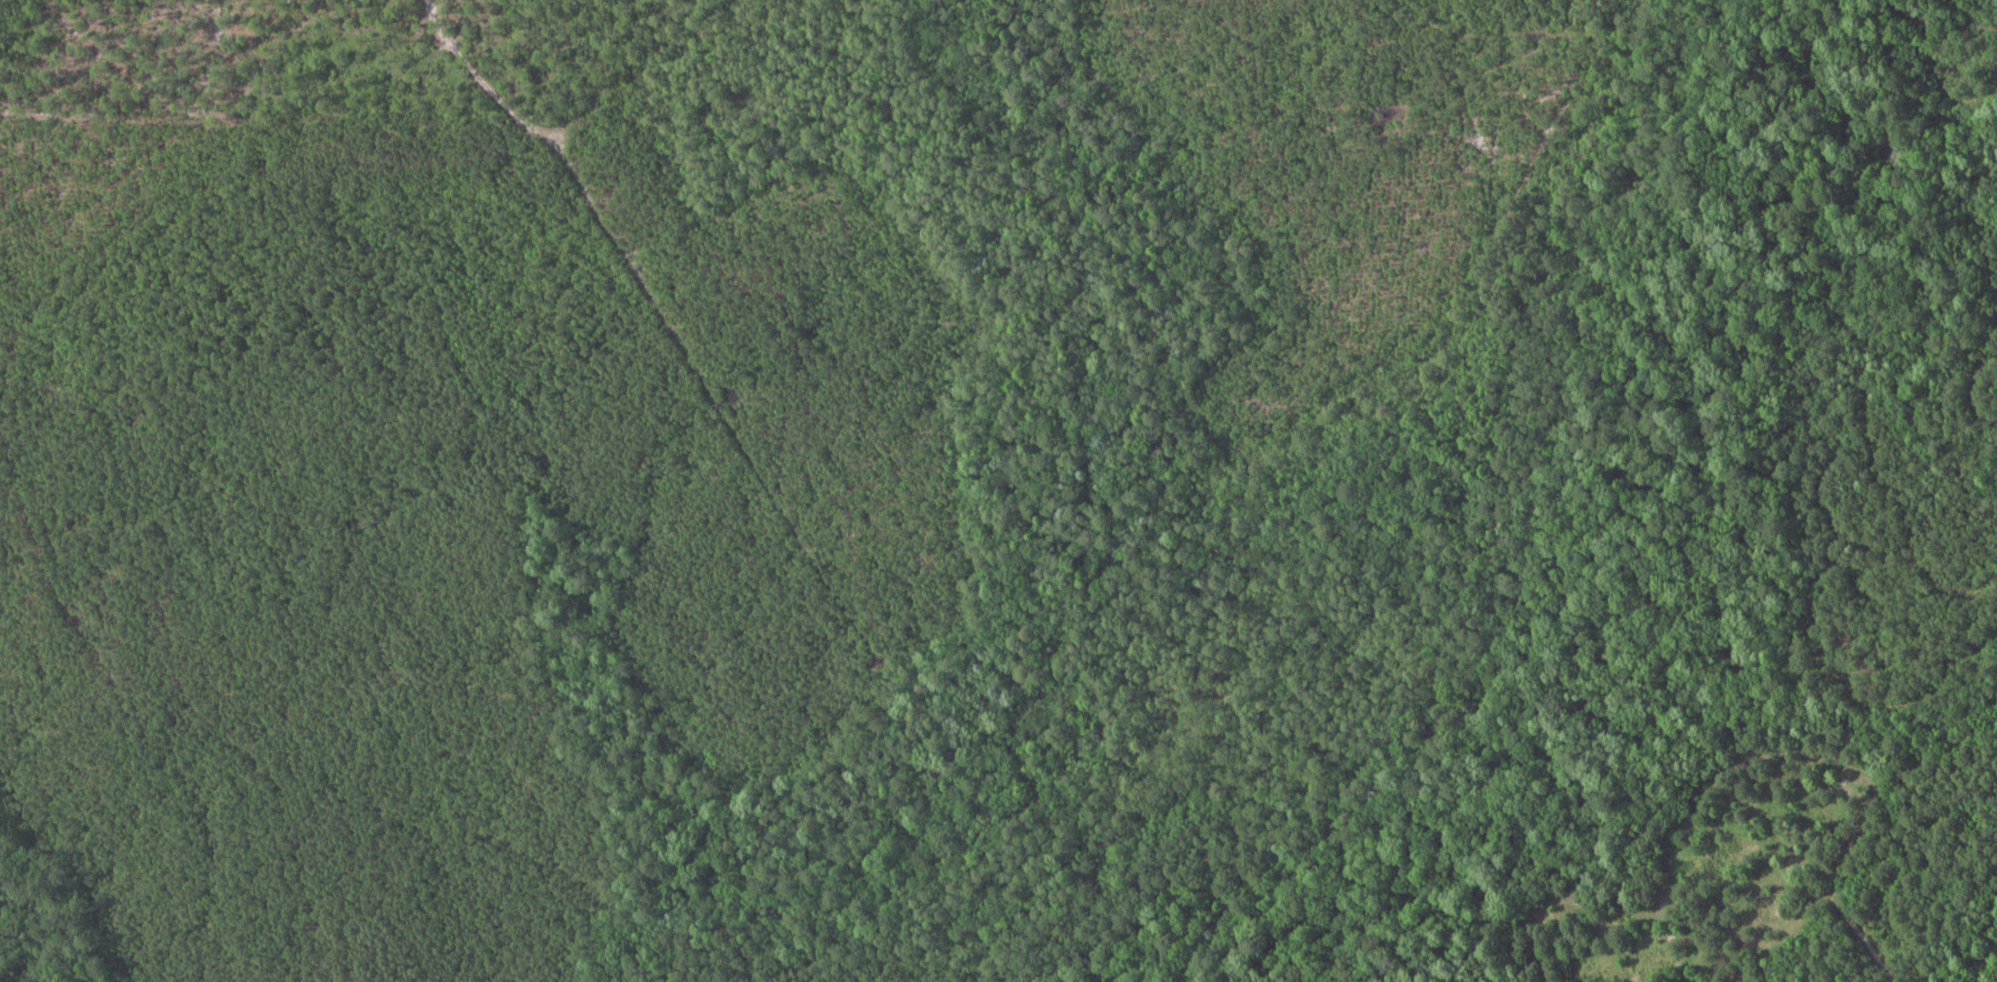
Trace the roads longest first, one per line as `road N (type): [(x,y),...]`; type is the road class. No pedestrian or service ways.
road 1 (track): [(415,0),(491,100),(565,154),(611,248),(707,363),(884,660)]

